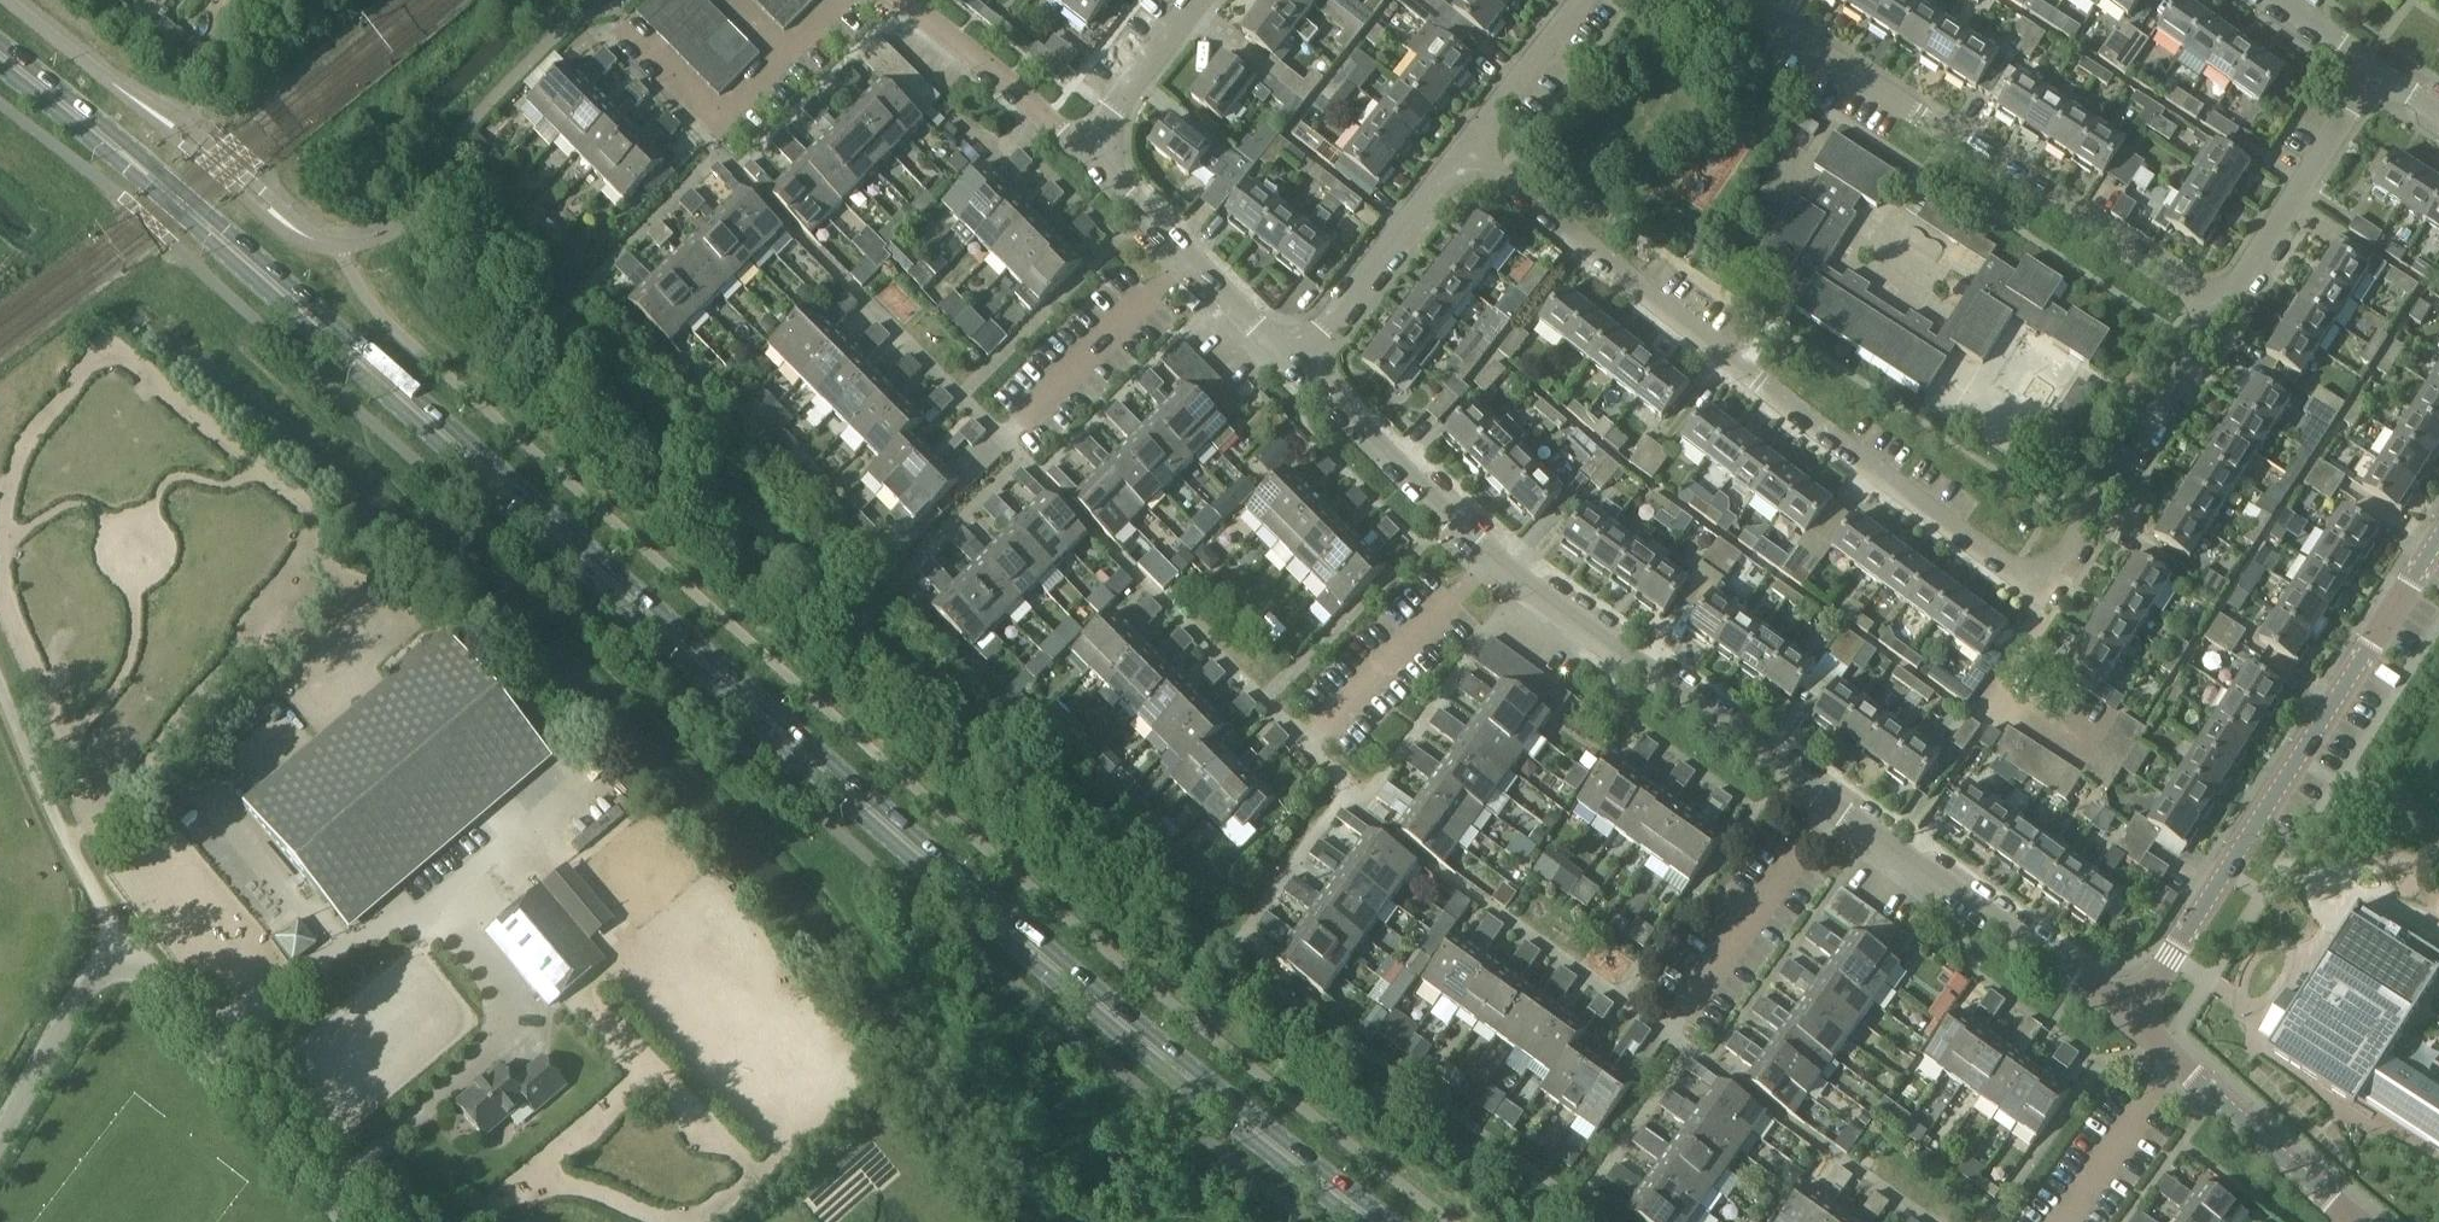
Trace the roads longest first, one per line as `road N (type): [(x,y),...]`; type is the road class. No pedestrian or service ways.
road 1 (secondary): [(1377,1221),(1025,939),(185,205),(0,55)]
road 2 (residential): [(2048,587),(1713,353),(1468,143)]
road 3 (tertiary): [(2131,1018),(2438,535)]
road 4 (residential): [(2215,307),(1741,0)]
road 5 (residential): [(1836,803),(1490,557)]
road 6 (unclassified): [(372,1221),(146,957),(122,945)]
road 7 (residential): [(2131,1018),(1836,803)]
road 8 (residential): [(2048,587),(2215,307)]
road 9 (residential): [(837,0),(715,118),(610,8)]
road 10 (residential): [(2215,307),(2372,68)]
road 11 (residential): [(1293,361),(1468,143)]
road 12 (residential): [(1490,557),(1293,361)]
road 13 (residential): [(1683,1013),(1836,803)]
road 14 (residential): [(1321,729),(1490,557)]
road 15 (tertiary): [(2351,1221),(2177,1061)]
road 16 (unclassified): [(0,1142),(104,952),(122,945)]
road 17 (residential): [(1017,421),(1186,260)]
road 18 (residential): [(1076,147),(903,0)]
road 19 (residential): [(2061,1221),(2177,1061)]
road 20 (residential): [(1076,147),(1195,0)]
road 21 (residential): [(1581,0),(1468,143)]
road 22 (residential): [(1186,260),(1076,147)]
road 23 (residential): [(1293,361),(1186,260)]

